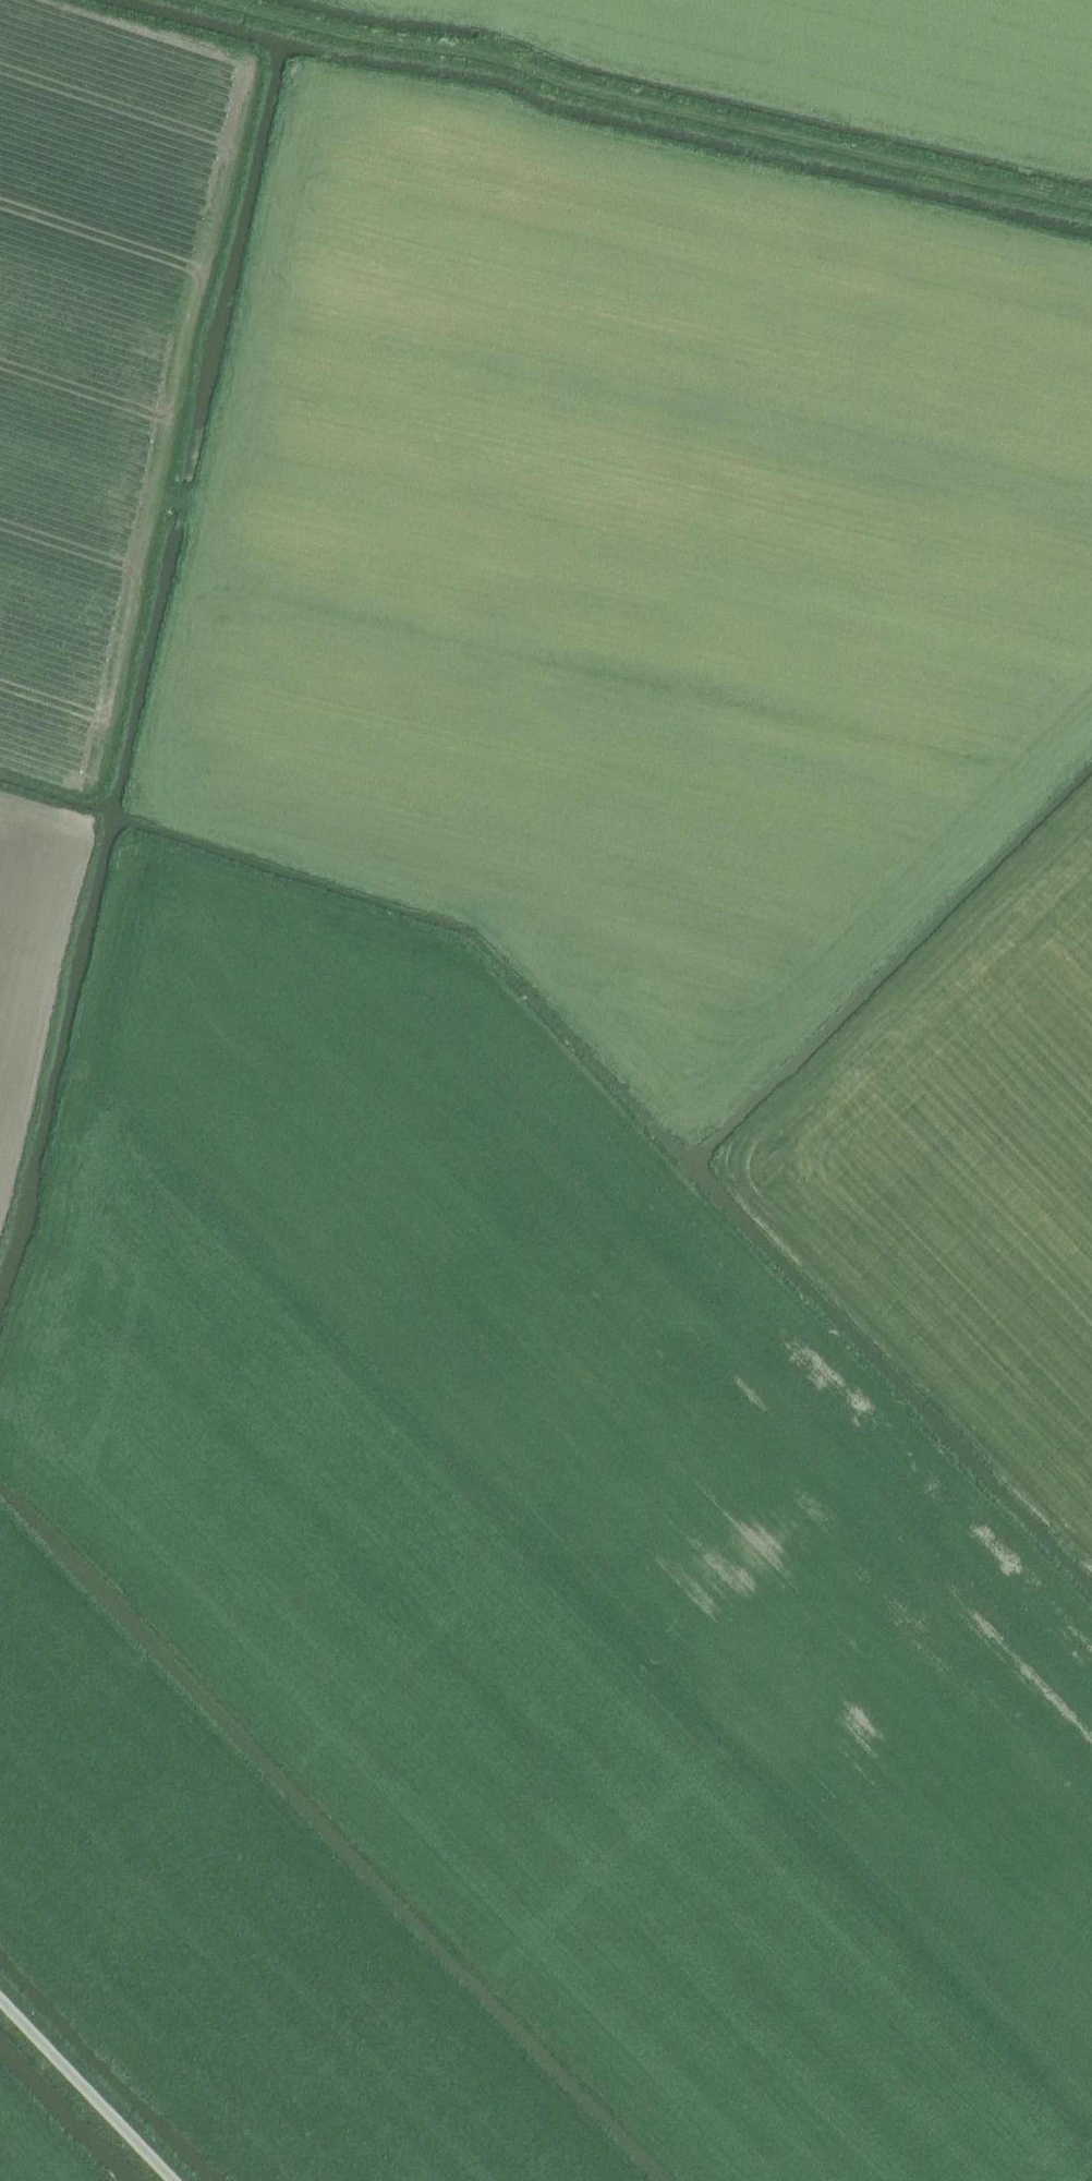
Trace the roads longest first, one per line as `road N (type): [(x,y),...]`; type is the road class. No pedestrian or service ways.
road 1 (track): [(224,0),(410,47),(492,53),(559,81),(1091,206)]
road 2 (unclassified): [(171,2180),(0,2003)]

